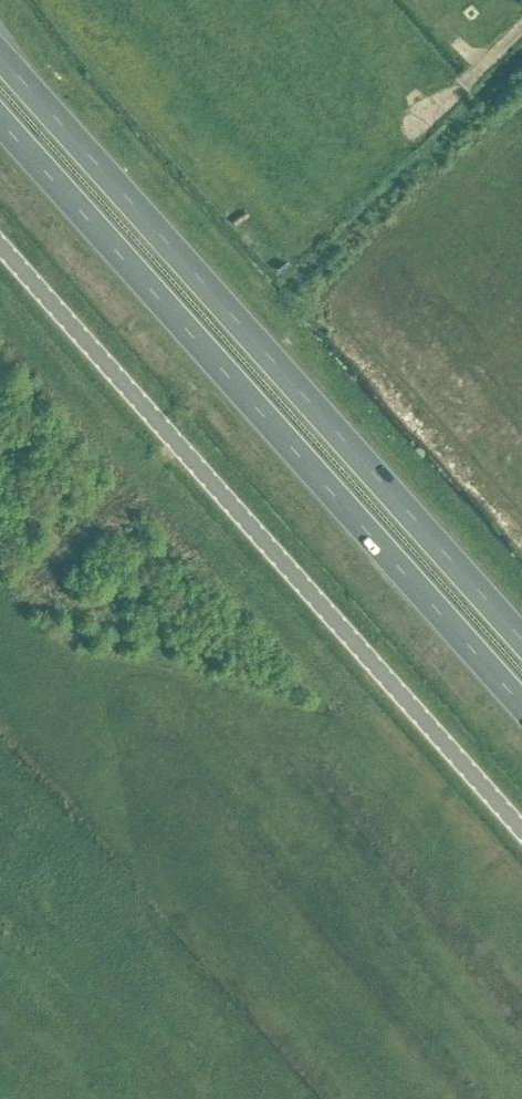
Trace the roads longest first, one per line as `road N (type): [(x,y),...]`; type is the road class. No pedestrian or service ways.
road 1 (unclassified): [(521,828),(0,242)]
road 2 (trunk): [(521,638),(0,54)]
road 3 (trunk): [(0,121),(521,705)]

